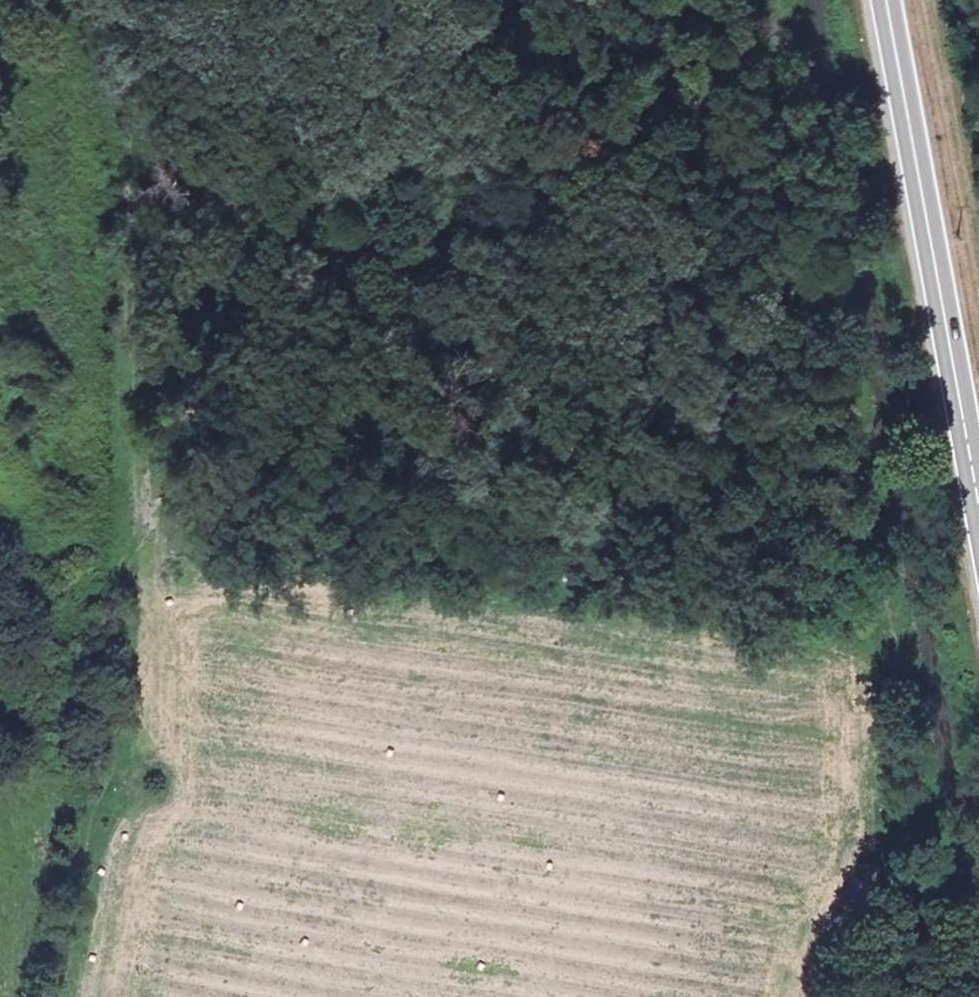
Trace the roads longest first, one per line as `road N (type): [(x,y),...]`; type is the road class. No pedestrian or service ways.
road 1 (track): [(60,996),(109,784),(120,567),(113,44)]
road 2 (primary): [(883,0),(978,525)]
road 3 (track): [(929,0),(978,266)]

